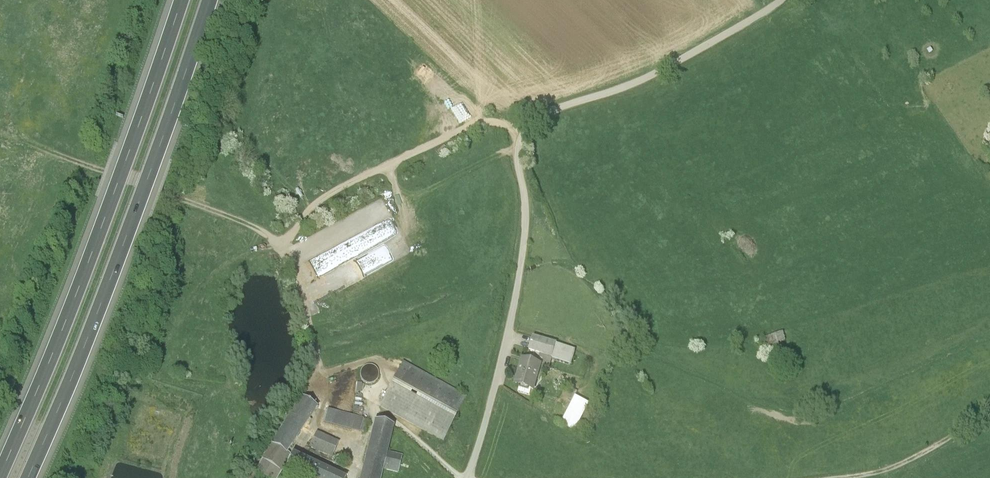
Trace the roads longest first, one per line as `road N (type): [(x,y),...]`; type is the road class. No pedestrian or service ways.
road 1 (unclassified): [(467,477),(504,357),(521,264),(523,133),(554,110),(650,78),(783,0)]
road 2 (track): [(25,140),(258,228),(280,247),(337,191),(474,128),(502,124),(523,133)]
road 3 (motorway): [(28,477),(135,214),(208,0)]
road 4 (motorway): [(181,0),(111,207),(0,475)]
road 5 (track): [(280,247),(316,357),(323,400),(317,422),(363,451)]
road 6 (track): [(842,477),(898,466),(989,418)]
road 7 (track): [(380,388),(376,413),(460,477)]

